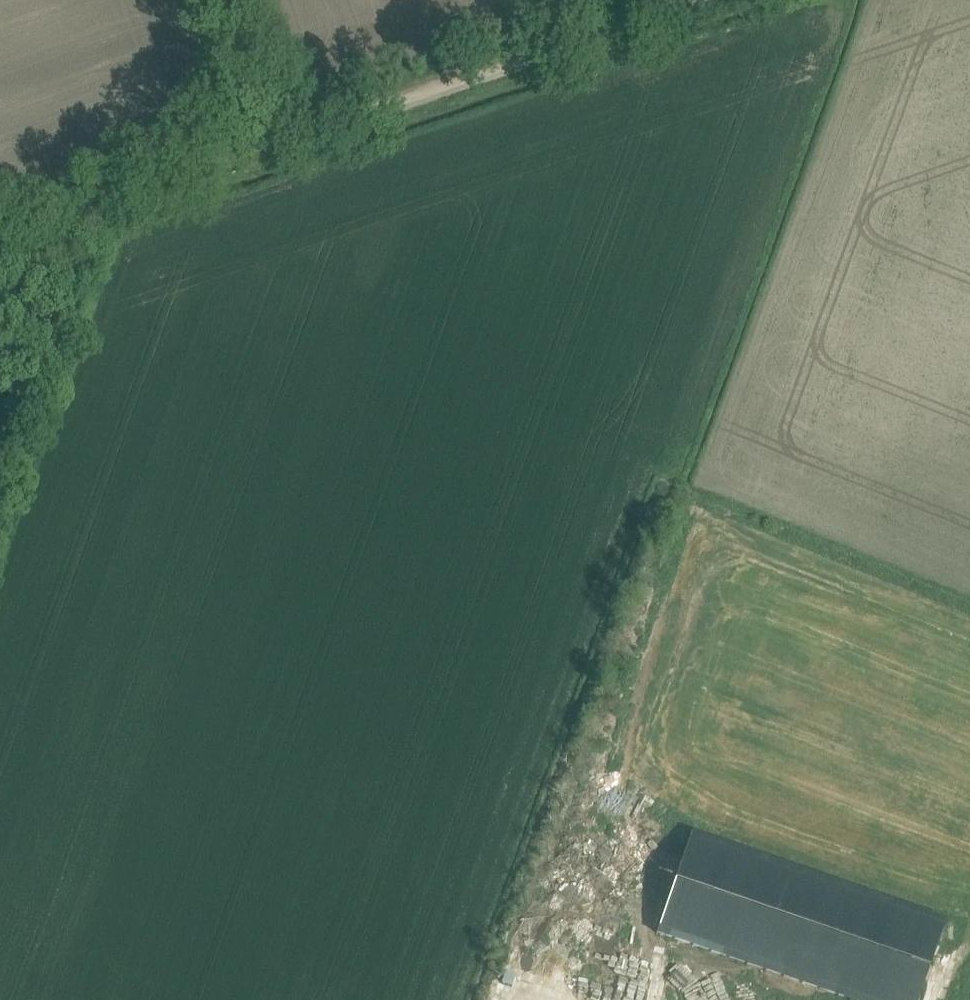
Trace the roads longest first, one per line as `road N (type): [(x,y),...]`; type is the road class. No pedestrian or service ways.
road 1 (unclassified): [(0,231),(270,139),(221,0)]
road 2 (track): [(677,0),(270,139)]

